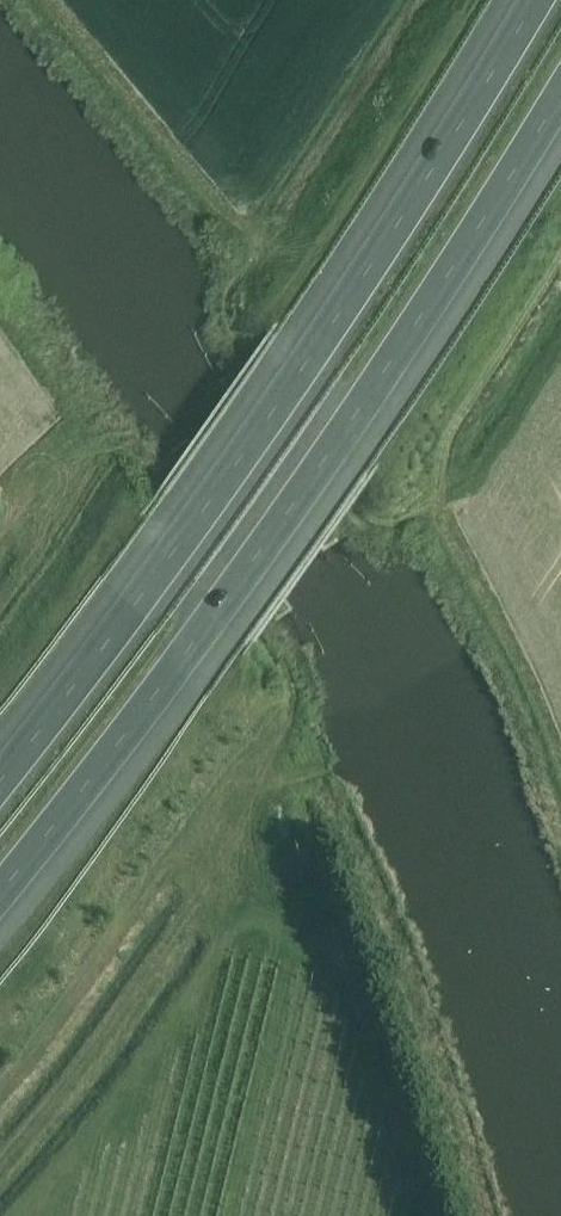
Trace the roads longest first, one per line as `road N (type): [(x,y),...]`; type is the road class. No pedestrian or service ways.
road 1 (motorway): [(0,898),(85,793),(338,439),(560,100)]
road 2 (motorway): [(537,0),(296,376),(0,784)]

